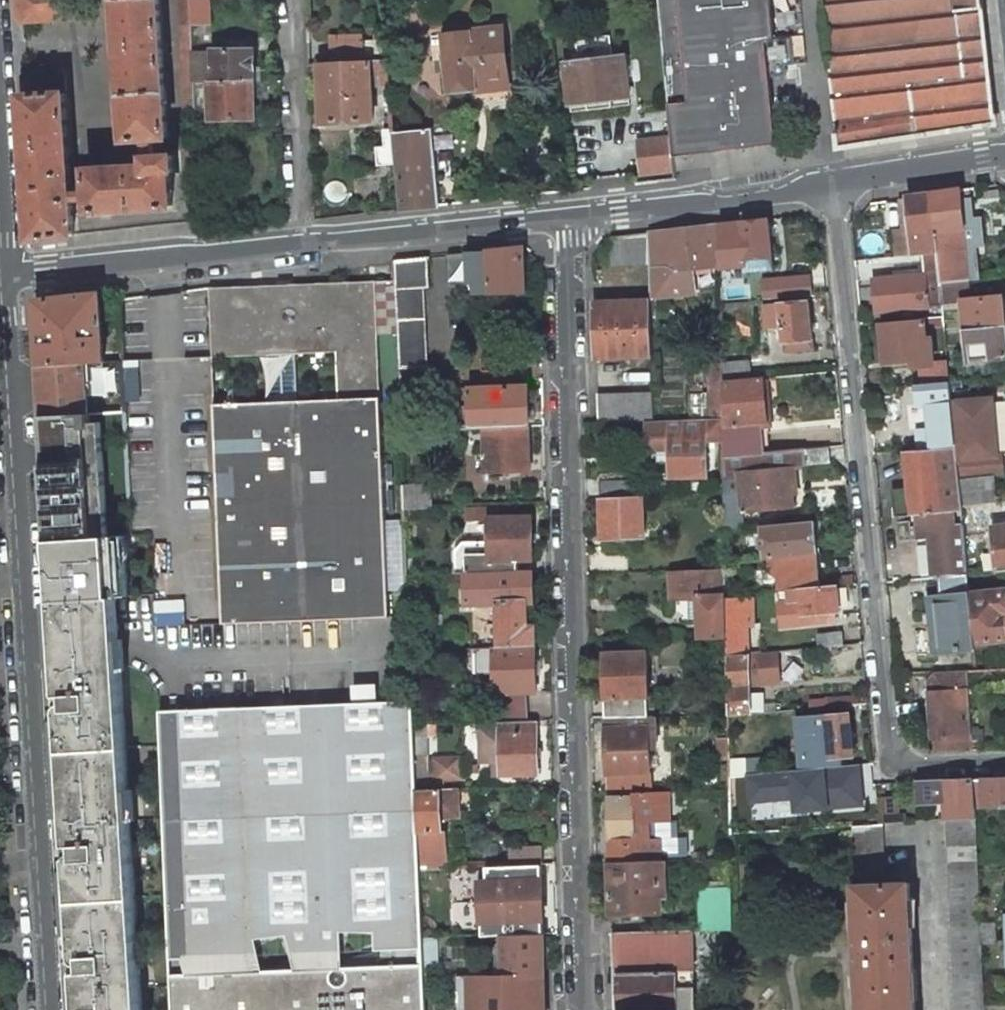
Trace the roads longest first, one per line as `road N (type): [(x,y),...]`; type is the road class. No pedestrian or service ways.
road 1 (residential): [(579,1009),(562,216)]
road 2 (tertiary): [(52,1009),(5,274)]
road 3 (residential): [(1004,761),(923,764),(886,730),(834,183)]
road 4 (residential): [(5,274),(301,243)]
road 5 (residential): [(562,216),(834,183)]
road 6 (residential): [(301,243),(562,216)]
road 7 (residential): [(301,243),(290,0)]
road 8 (residential): [(834,183),(1004,159)]

